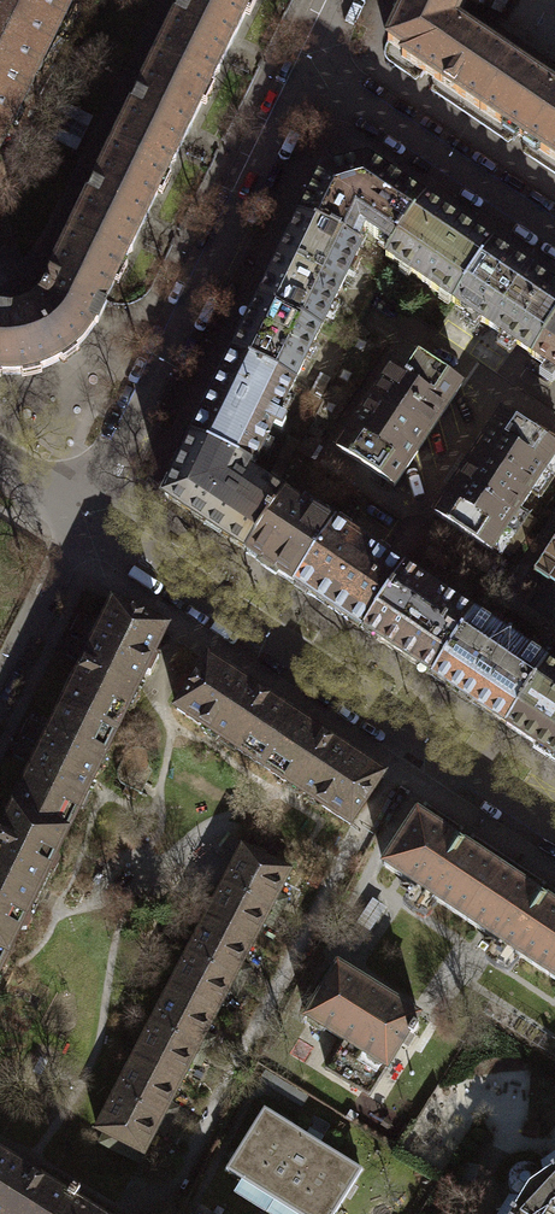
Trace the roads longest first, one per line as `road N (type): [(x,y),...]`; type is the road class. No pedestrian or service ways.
road 1 (residential): [(554,831),(82,519)]
road 2 (residential): [(306,73),(82,519)]
road 3 (residential): [(554,237),(306,73)]
road 4 (residential): [(82,519),(0,685)]

